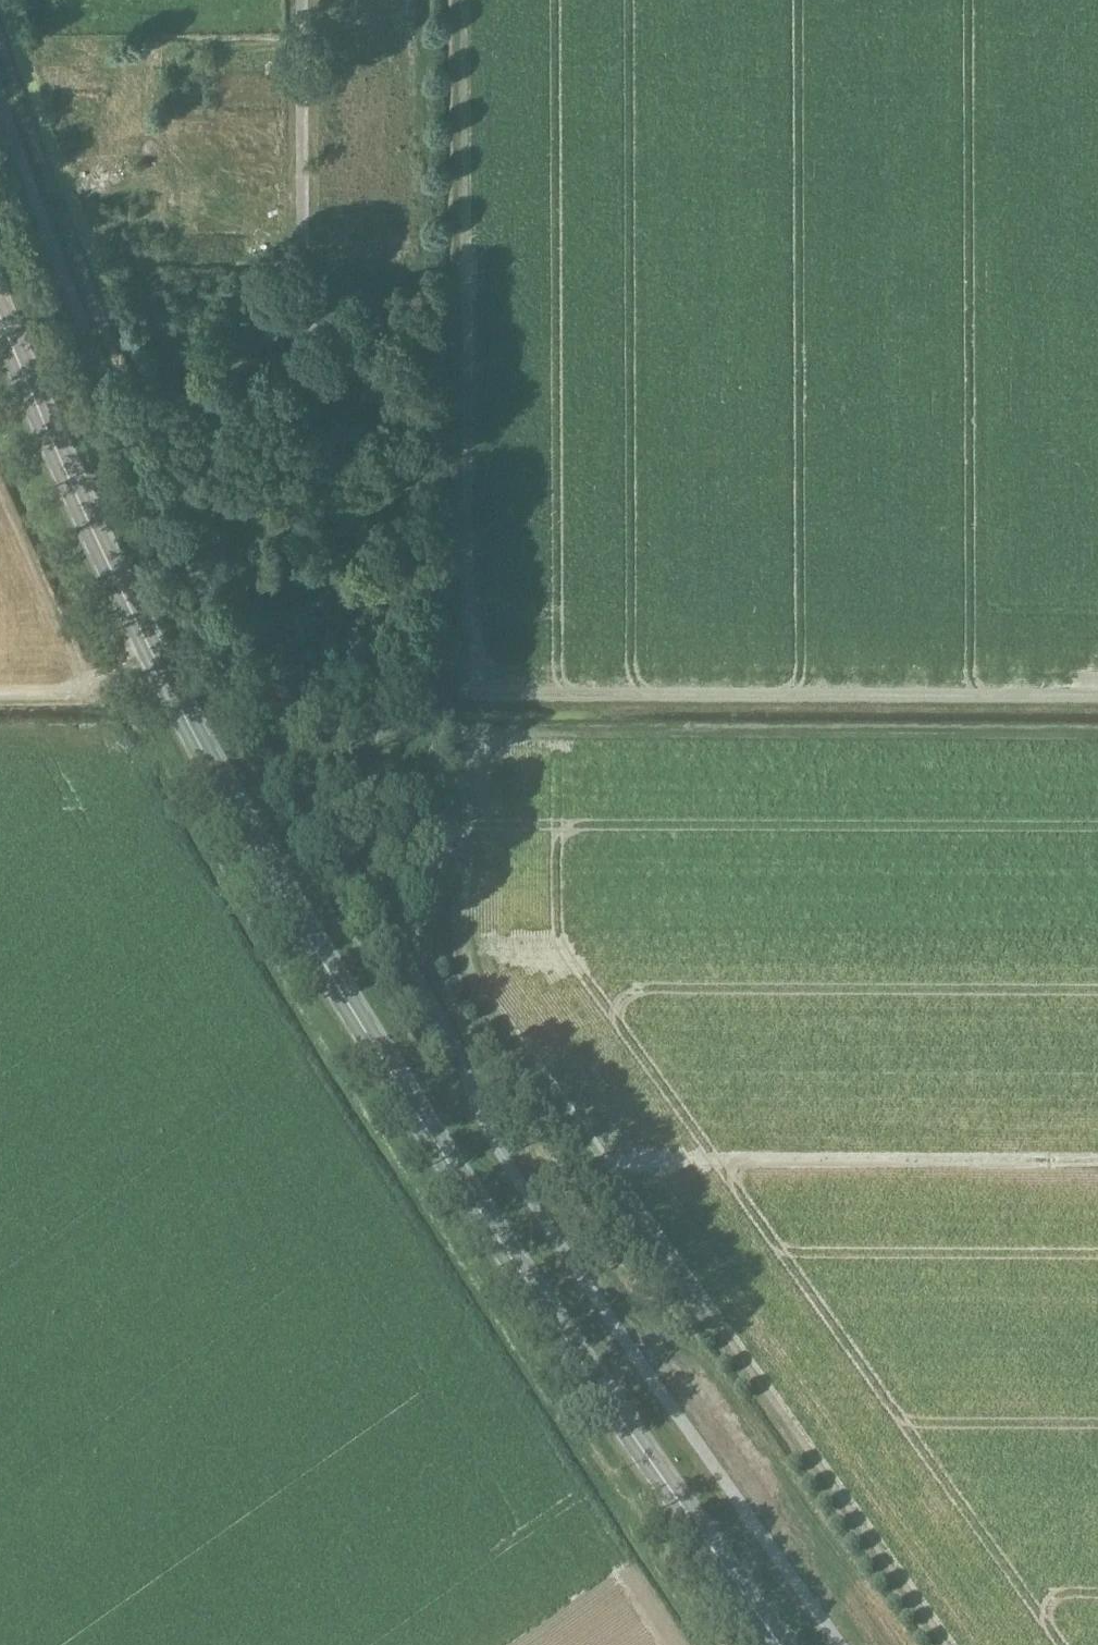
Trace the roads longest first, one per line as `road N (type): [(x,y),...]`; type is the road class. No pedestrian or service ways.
road 1 (primary): [(780,1644),(518,1268),(311,942),(161,671),(0,315)]

